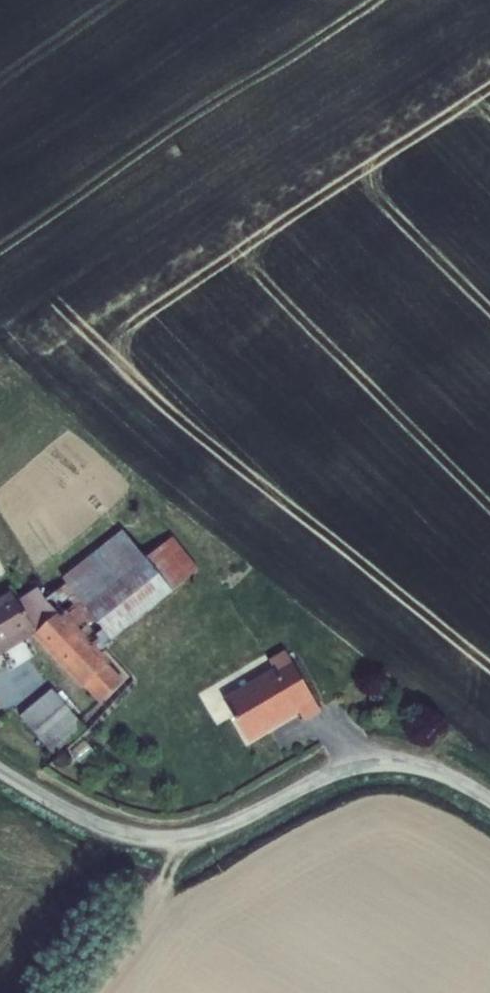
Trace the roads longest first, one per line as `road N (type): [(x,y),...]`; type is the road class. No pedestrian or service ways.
road 1 (unclassified): [(0,770),(83,818),(149,837),(214,831),(363,764),(428,766),(489,798)]

